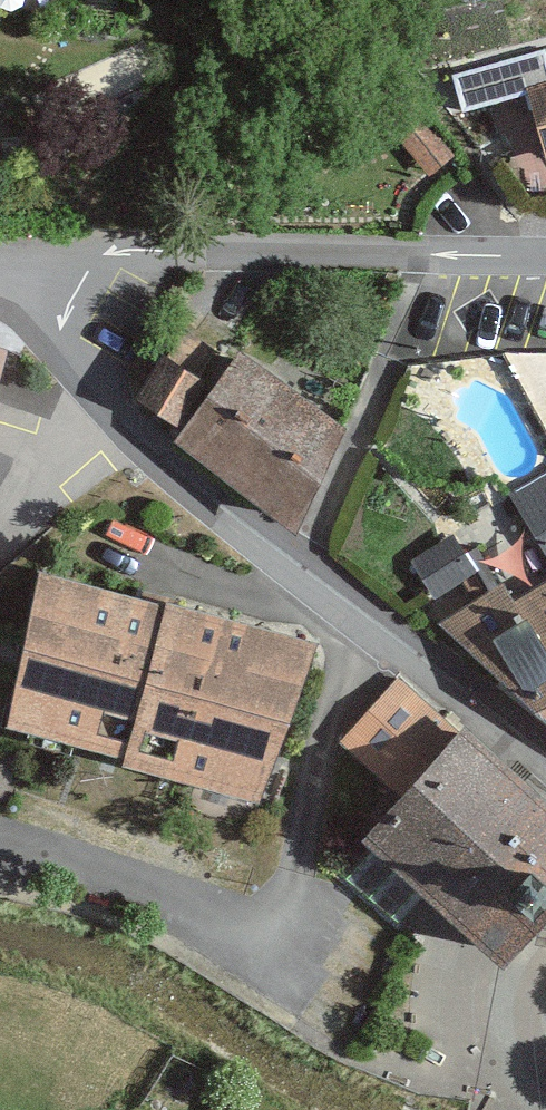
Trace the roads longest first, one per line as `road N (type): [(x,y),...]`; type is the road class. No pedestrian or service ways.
road 1 (residential): [(0,296),(49,341),(136,455),(545,763)]
road 2 (residential): [(545,258),(0,248)]

